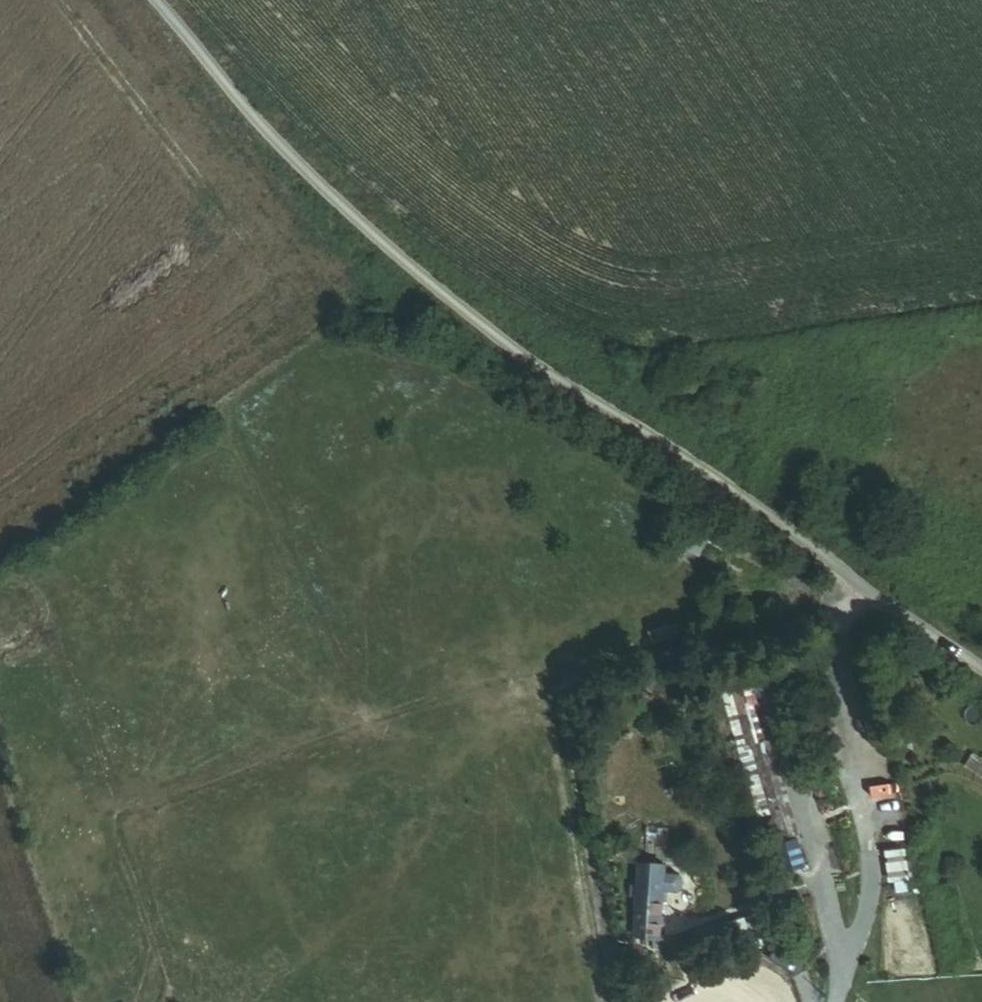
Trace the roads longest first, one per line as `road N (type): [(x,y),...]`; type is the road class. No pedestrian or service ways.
road 1 (unclassified): [(150,0),(338,201),(487,334),(981,676)]

